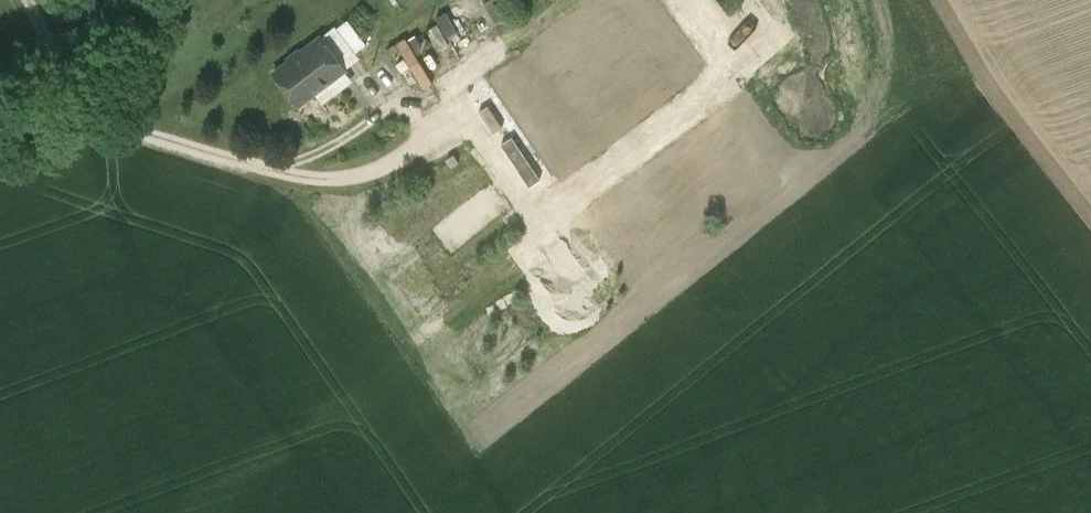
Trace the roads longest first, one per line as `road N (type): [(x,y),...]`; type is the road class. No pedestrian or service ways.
road 1 (unclassified): [(432,137),(398,159),(332,179),(122,126),(71,92)]

